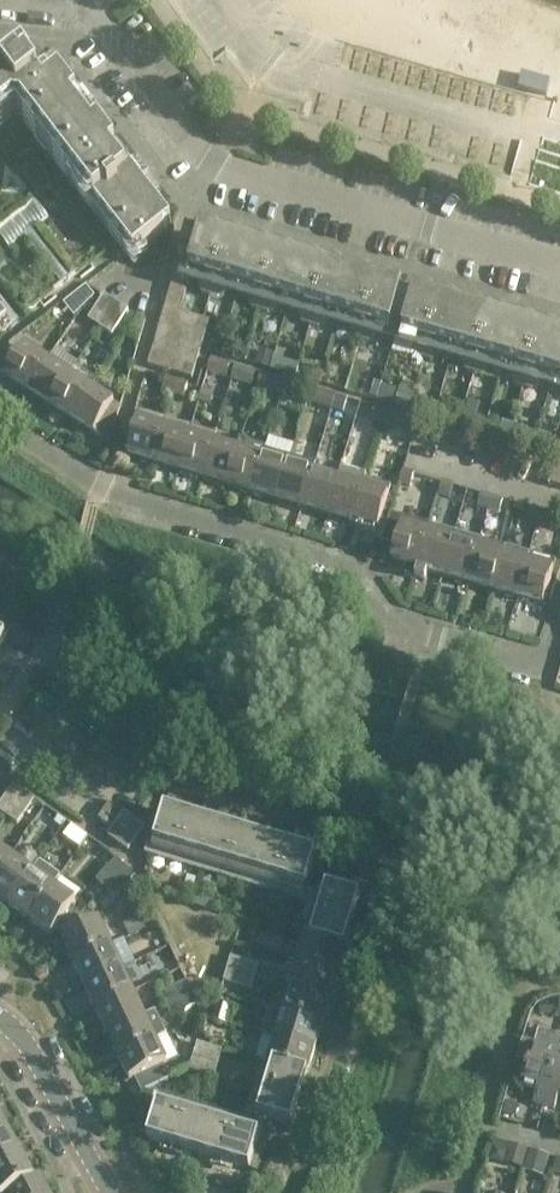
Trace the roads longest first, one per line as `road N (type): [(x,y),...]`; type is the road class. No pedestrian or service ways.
road 1 (residential): [(296,1192),(383,893),(377,852),(368,840),(214,790),(37,664)]
road 2 (residential): [(559,264),(226,167),(202,152),(90,8),(43,0)]
road 3 (residential): [(101,486),(346,564),(392,621),(429,634),(549,668),(559,632)]
road 4 (tertiary): [(109,1192),(17,1032),(0,1020)]
road 5 (residential): [(559,497),(410,455)]
road 6 (residential): [(37,664),(63,617),(32,577),(0,556)]
road 7 (residential): [(101,486),(0,420)]

